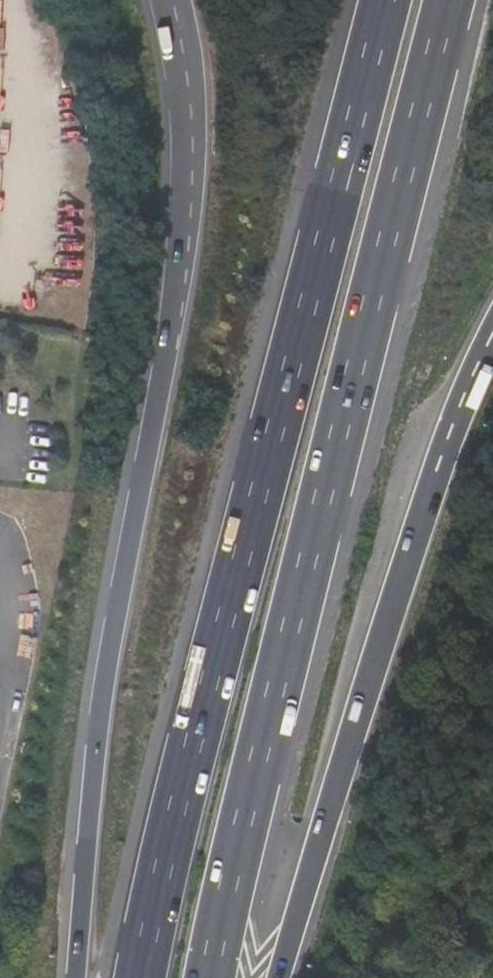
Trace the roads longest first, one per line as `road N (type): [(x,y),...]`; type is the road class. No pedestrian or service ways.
road 1 (motorway): [(381,0),(216,641),(138,977)]
road 2 (motorway): [(214,977),(455,0)]
road 3 (motorway): [(170,0),(189,114),(180,280),(108,651),(77,977)]
road 4 (motorway): [(283,977),(419,529),(492,339)]

